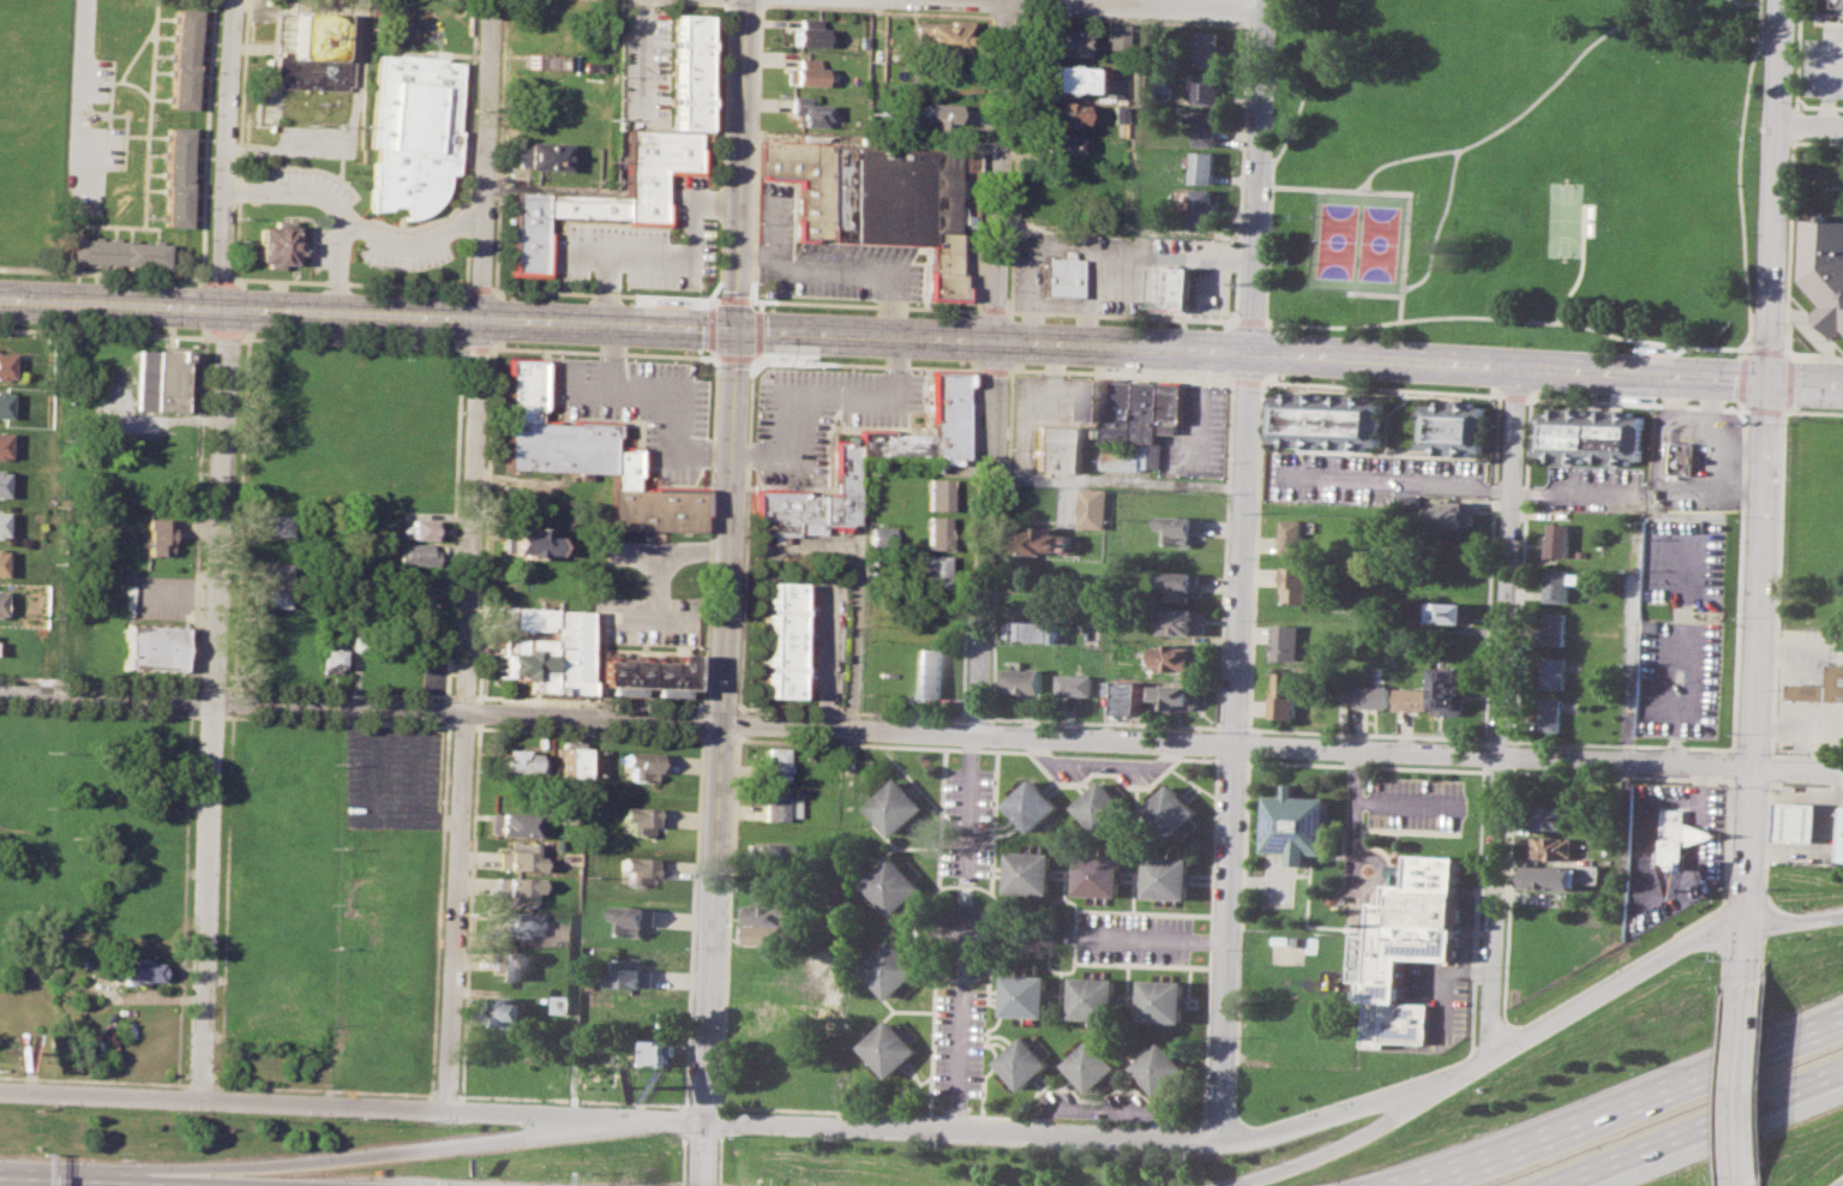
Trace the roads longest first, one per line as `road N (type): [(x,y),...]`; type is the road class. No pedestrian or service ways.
road 1 (residential): [(1749,930),(1658,957),(1424,1095),(1223,1150),(0,1089)]
road 2 (secondary): [(0,299),(1770,383)]
road 3 (tertiary): [(748,0),(707,1185)]
road 4 (residential): [(1264,0),(1223,1150)]
road 5 (residential): [(489,0),(445,1110)]
road 6 (residential): [(230,0),(198,1101)]
road 7 (residential): [(0,692),(980,732)]
road 8 (residential): [(980,732),(1755,768)]
road 9 (residential): [(1003,0),(980,732)]
road 10 (residential): [(1517,372),(1494,1060)]
road 11 (secondary): [(1770,383),(1749,930)]
road 12 (motorway): [(1842,1018),(1488,1161),(1396,1185)]
road 13 (motorway): [(566,1116),(515,1137),(200,1168),(122,1185)]
road 14 (secondary): [(1783,0),(1770,383)]
road 15 (motorway): [(1547,1185),(1842,1064)]
road 16 (motorway): [(1424,1095),(1367,1132),(1219,1185)]
road 17 (secondary): [(1747,986),(1739,1185)]
road 18 (residential): [(1263,5),(1077,0)]

